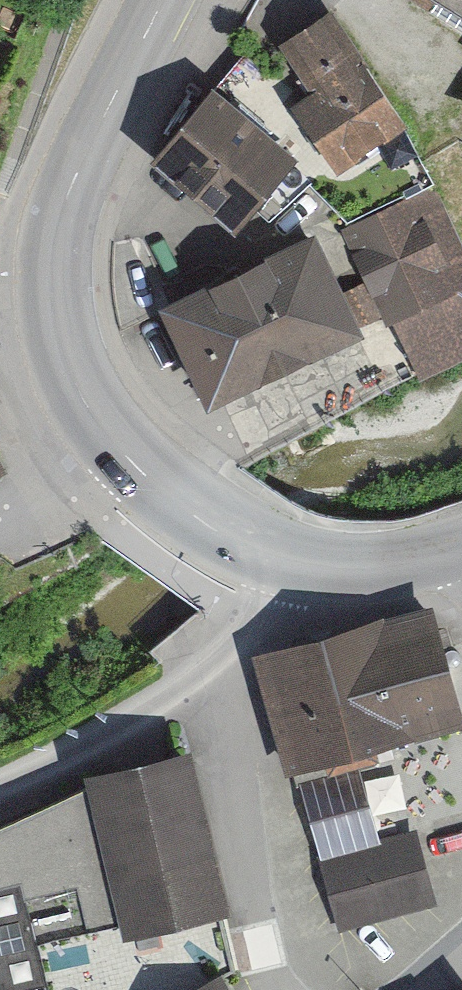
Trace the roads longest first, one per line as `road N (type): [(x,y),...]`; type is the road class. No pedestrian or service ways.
road 1 (secondary): [(164,0),(66,198),(51,259),(51,304),(66,355),(119,451)]
road 2 (unclassified): [(289,563),(266,617),(203,672),(0,785)]
road 3 (secondary): [(119,451),(196,519),(289,563)]
road 4 (secondary): [(289,563),(377,568),(461,545)]
road 5 (residential): [(0,520),(64,491),(119,451)]

